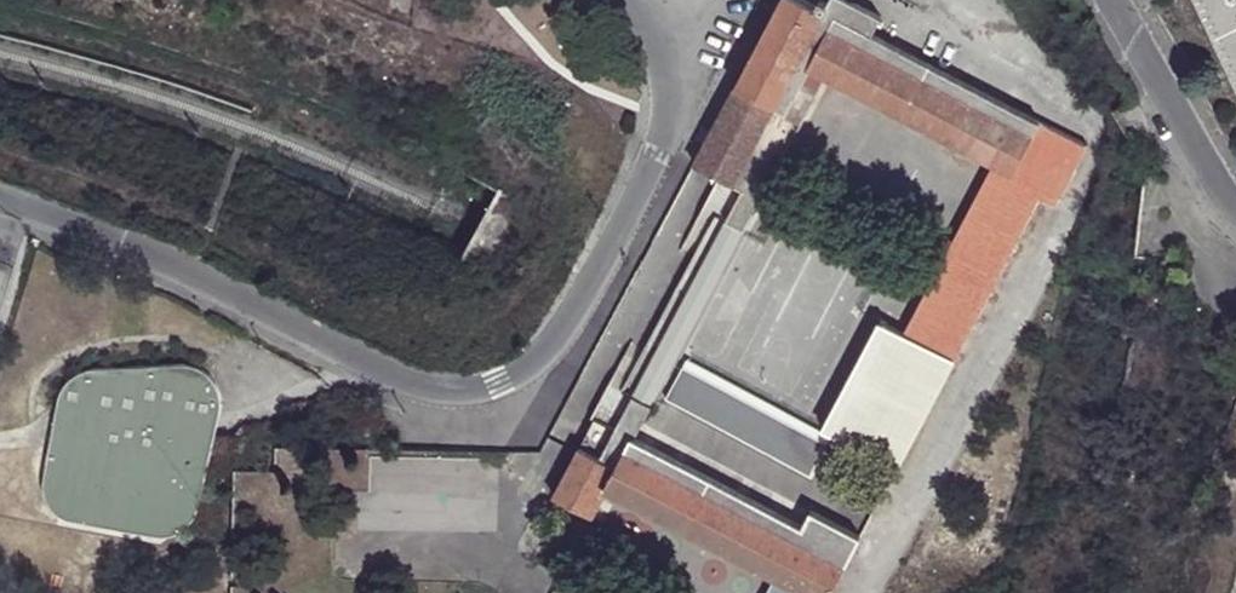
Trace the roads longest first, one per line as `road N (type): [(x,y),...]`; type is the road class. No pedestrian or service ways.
road 1 (unclassified): [(0,204),(259,304),(412,380),(451,393),(495,382),(531,366),(560,338),(661,150),(675,98),(673,59),(649,0)]
road 2 (unclassified): [(1235,209),(1111,0)]

